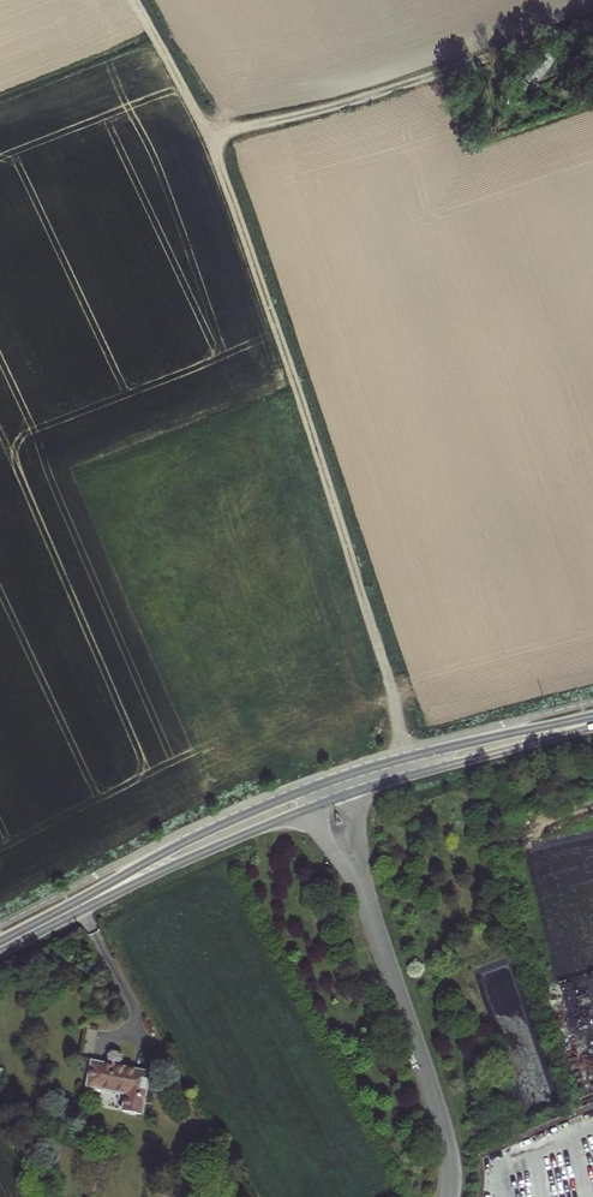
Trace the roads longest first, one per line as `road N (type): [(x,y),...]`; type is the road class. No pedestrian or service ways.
road 1 (track): [(410,777),(378,644),(224,179),(133,0)]
road 2 (track): [(206,134),(289,119),(592,23)]
road 3 (secondary): [(307,790),(158,856),(3,946)]
road 4 (secondary): [(3,946),(312,809)]
road 5 (residential): [(449,1196),(448,1145),(372,919)]
road 6 (secondary): [(592,719),(351,774)]
road 7 (secondary): [(359,792),(592,727)]
road 8 (residential): [(372,919),(359,792)]
road 9 (residential): [(312,809),(372,919)]

